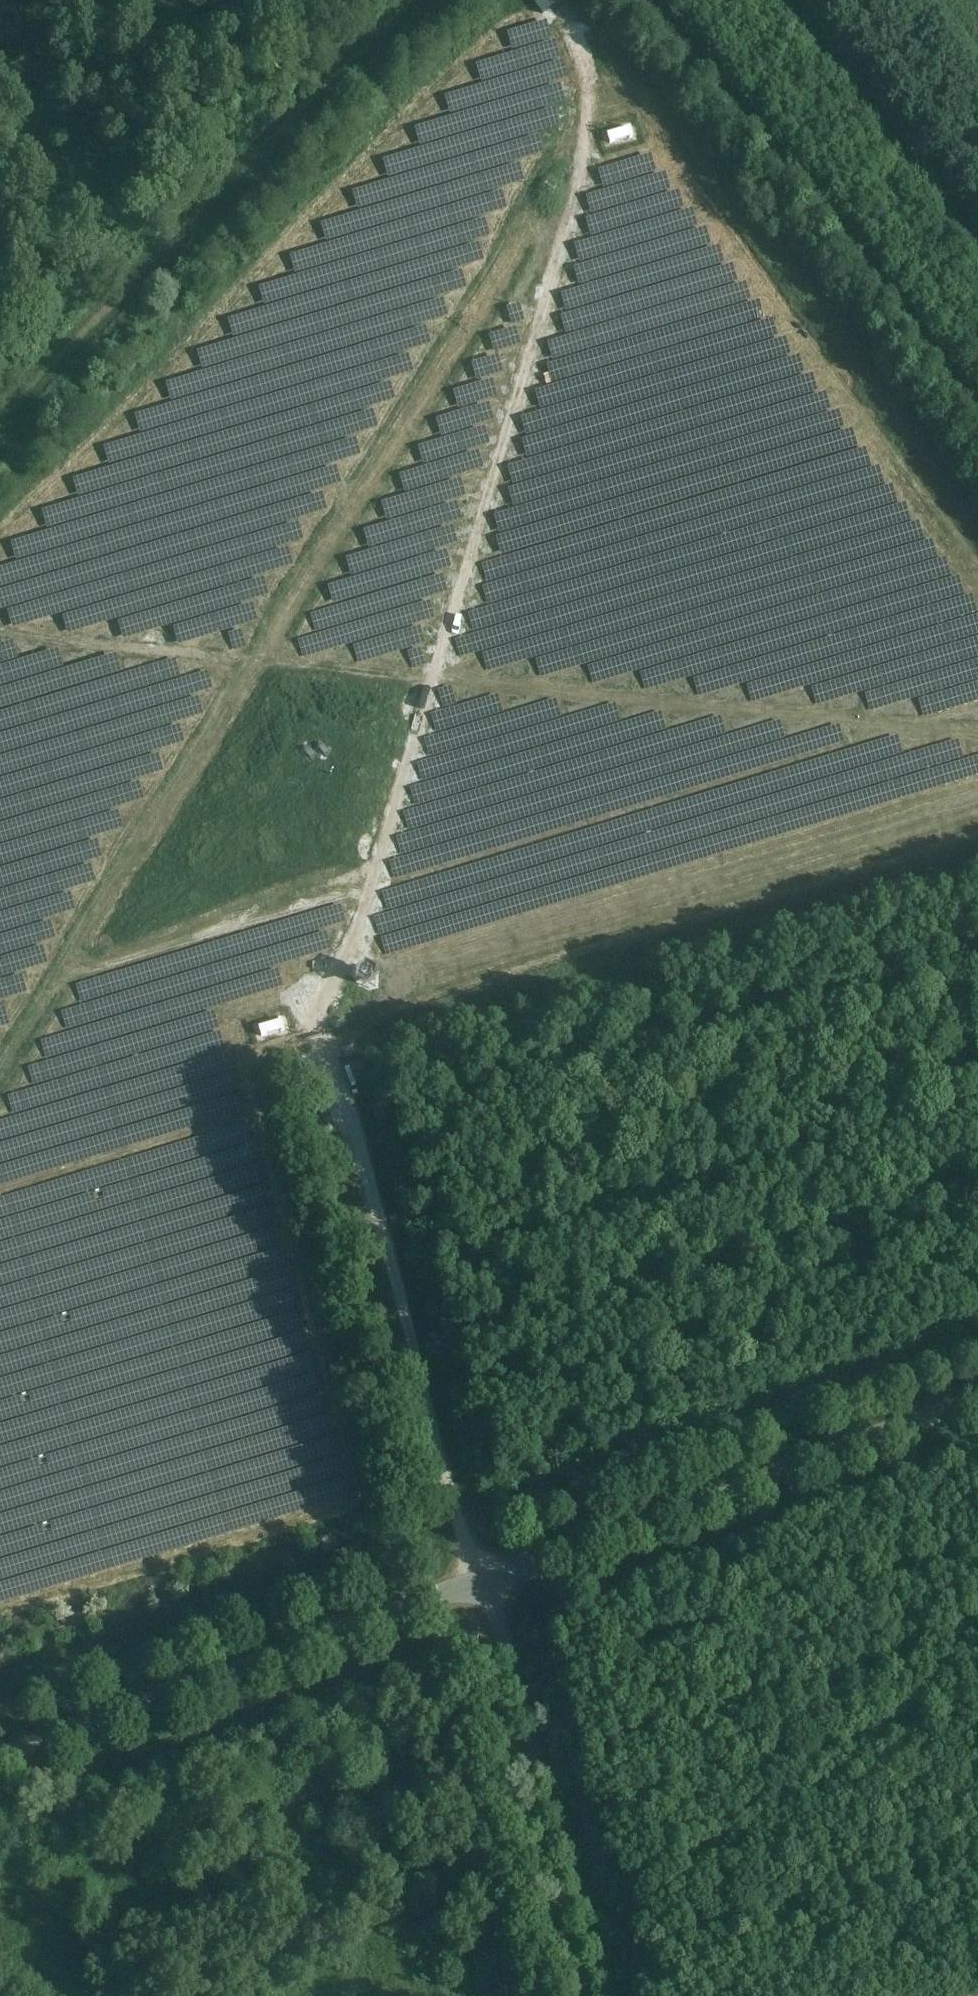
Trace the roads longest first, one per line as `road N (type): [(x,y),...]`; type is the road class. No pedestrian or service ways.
road 1 (tertiary): [(0,1755),(977,1396)]
road 2 (track): [(0,414),(405,0)]
road 3 (track): [(487,1580),(353,1091),(368,1062)]
road 4 (track): [(977,422),(645,0)]

